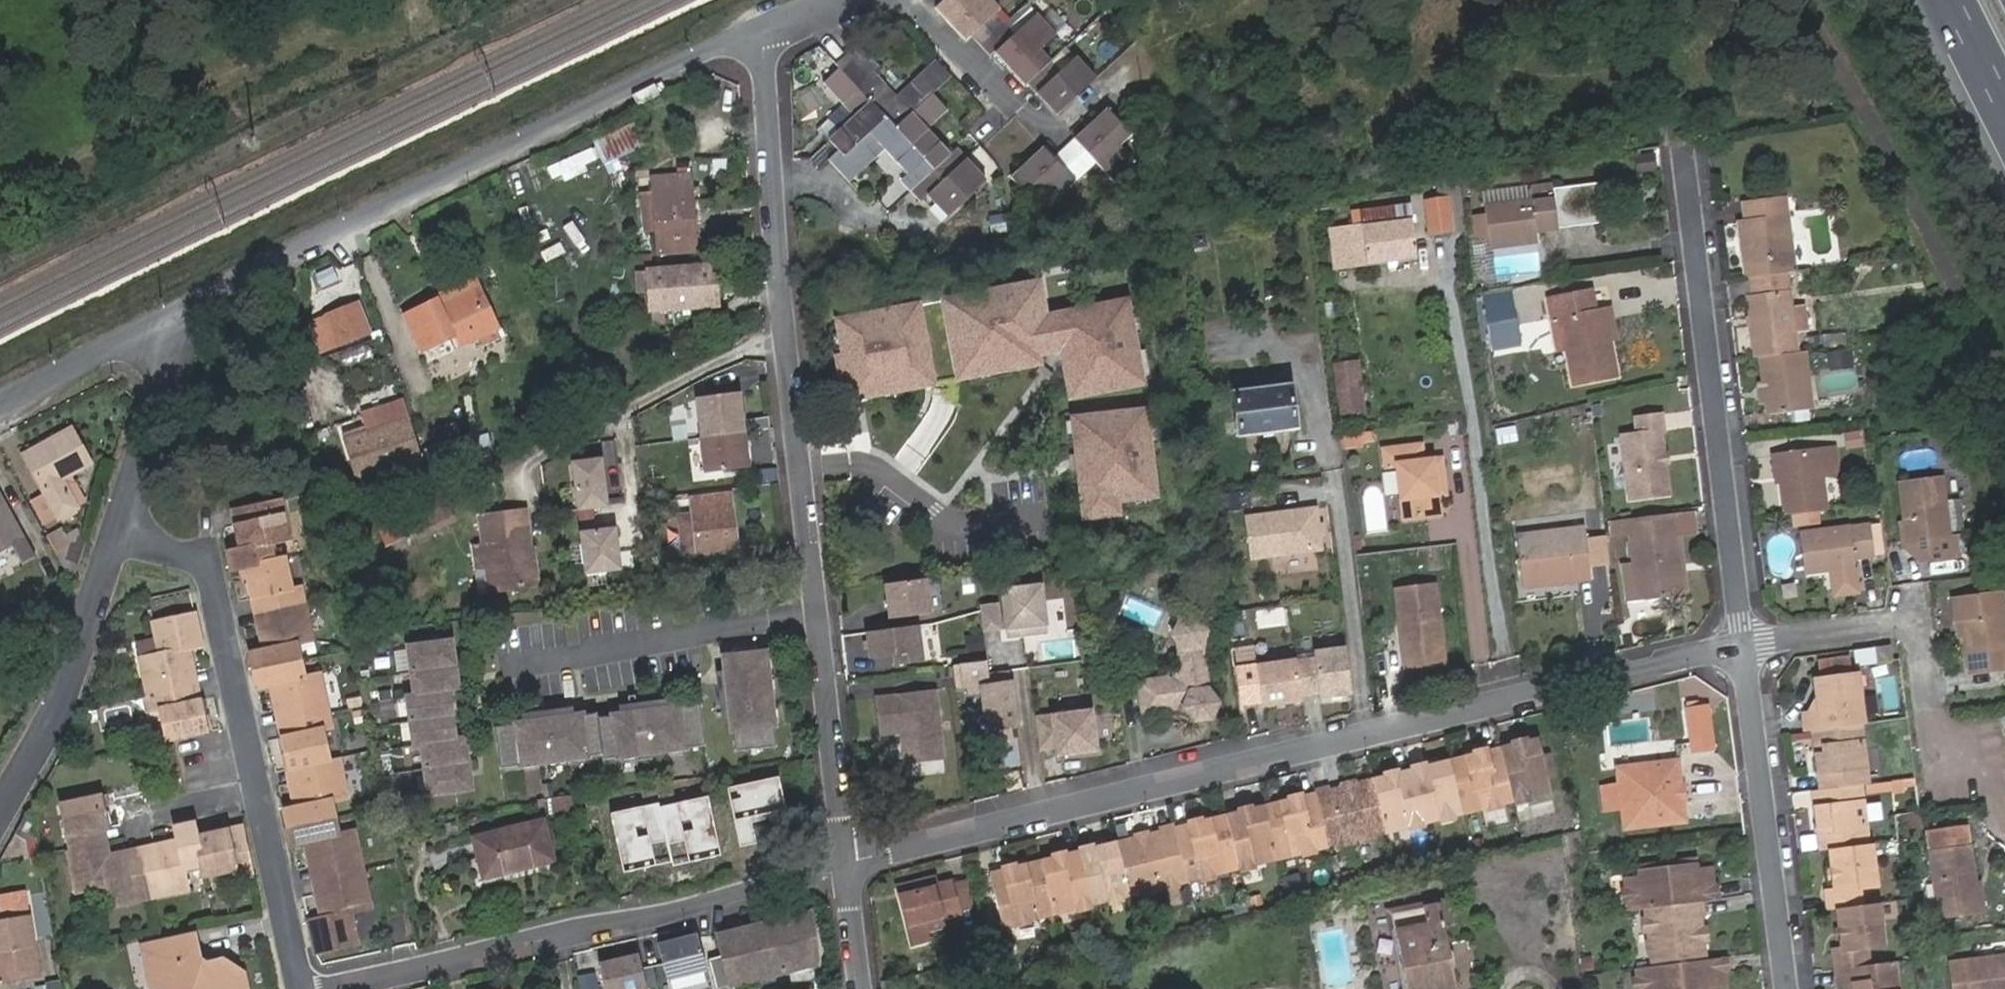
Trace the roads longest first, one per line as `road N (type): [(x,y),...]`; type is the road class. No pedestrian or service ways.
road 1 (residential): [(843,864),(1741,645)]
road 2 (residential): [(843,864),(784,335),(765,72),(754,35)]
road 3 (unclassified): [(152,327),(695,55),(754,35)]
road 4 (residential): [(329,988),(843,864)]
road 5 (residential): [(304,988),(210,581),(188,558),(118,530)]
road 6 (residential): [(1683,155),(1741,645)]
road 7 (residential): [(1741,645),(1786,988)]
road 8 (residential): [(1741,645),(1916,621),(1930,709),(1963,758)]
road 9 (residential): [(0,813),(62,694),(118,530)]
road 10 (residential): [(118,530),(162,391),(167,355),(152,327)]
road 11 (residential): [(906,0),(1053,136)]
road 12 (unclassified): [(0,404),(152,327)]
road 13 (residential): [(858,988),(843,864)]
road 14 (motorway): [(1950,0),(2004,110)]

